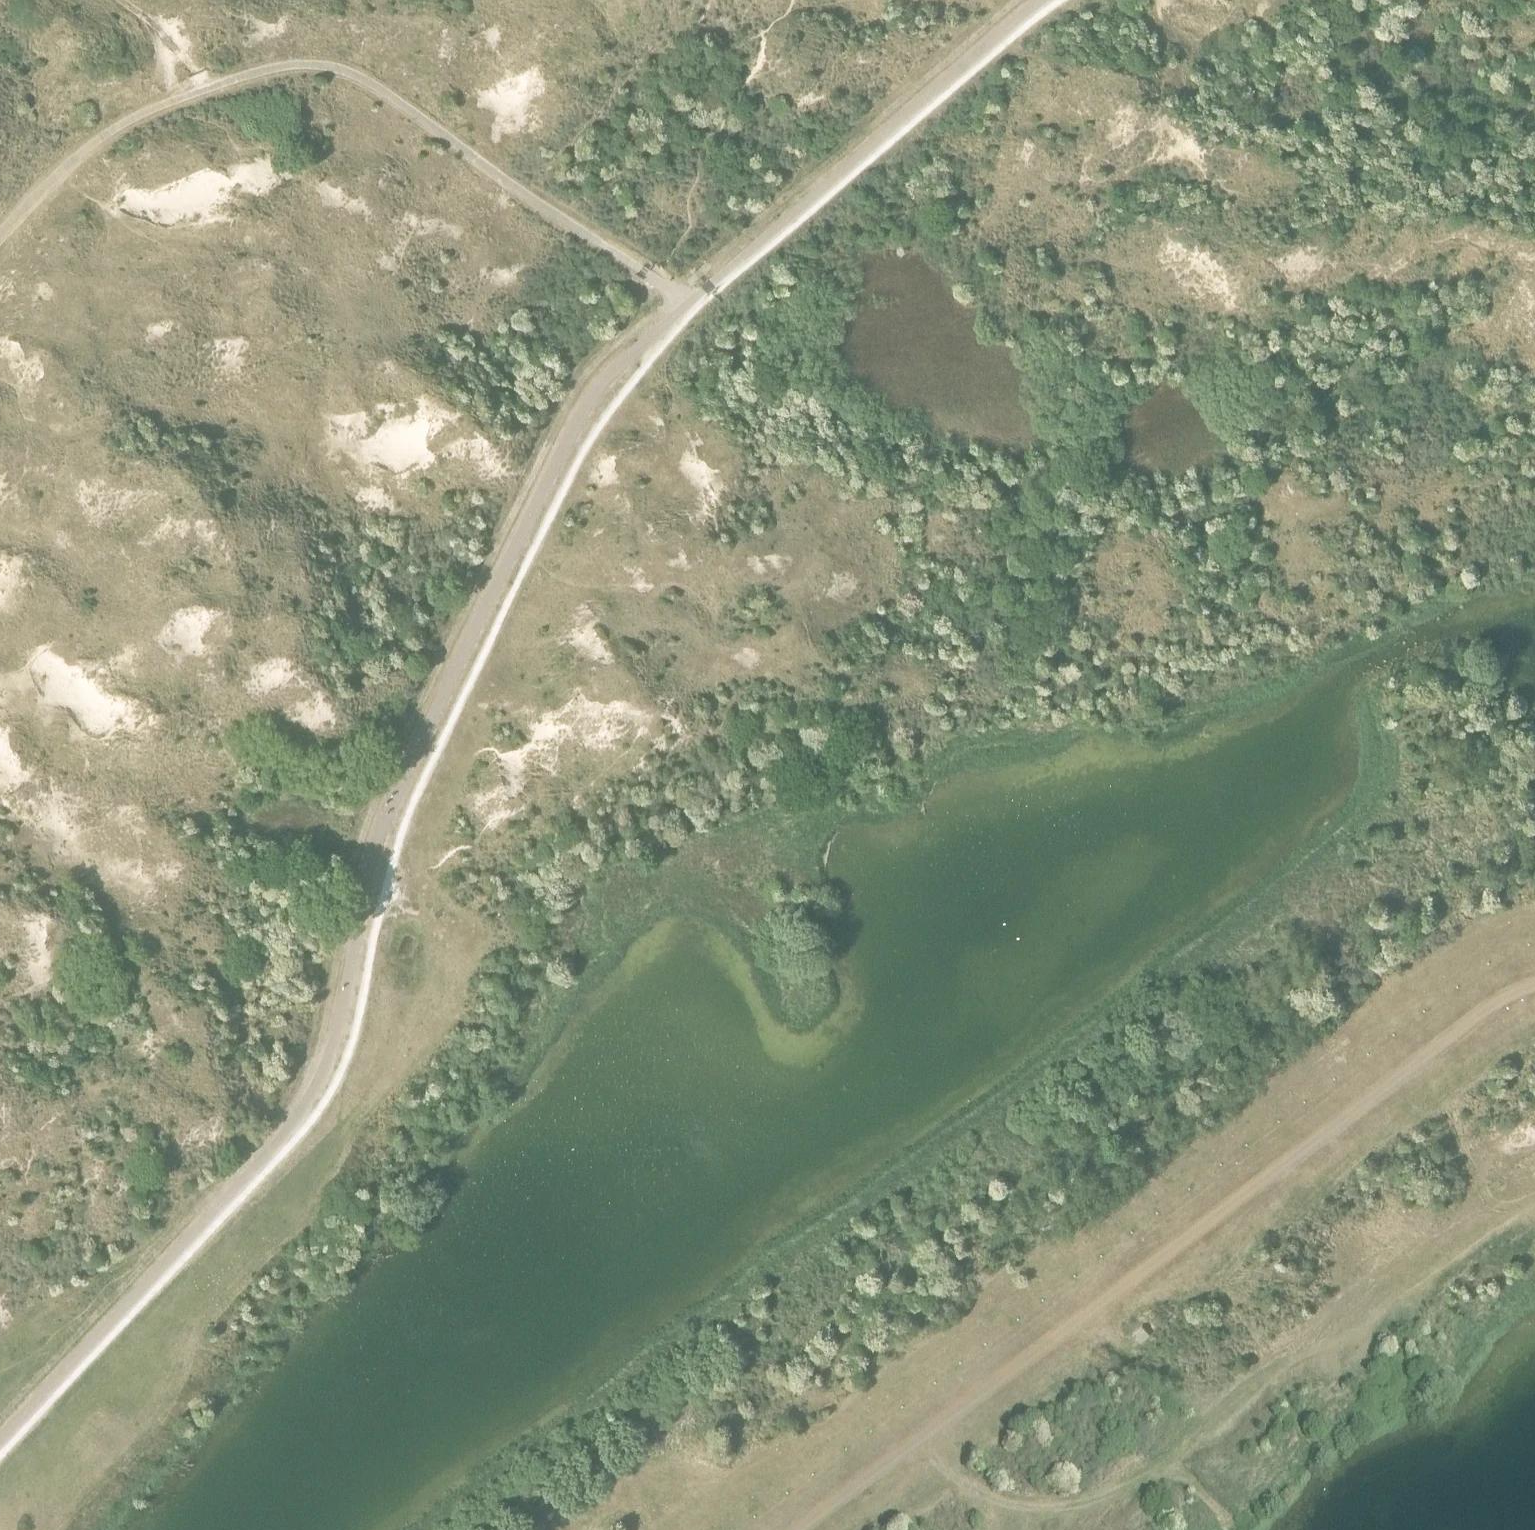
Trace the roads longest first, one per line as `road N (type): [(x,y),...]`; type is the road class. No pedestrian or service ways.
road 1 (track): [(813,1529),(1394,1075),(1534,998)]
road 2 (track): [(1067,1529),(1363,1299),(1534,1203)]

